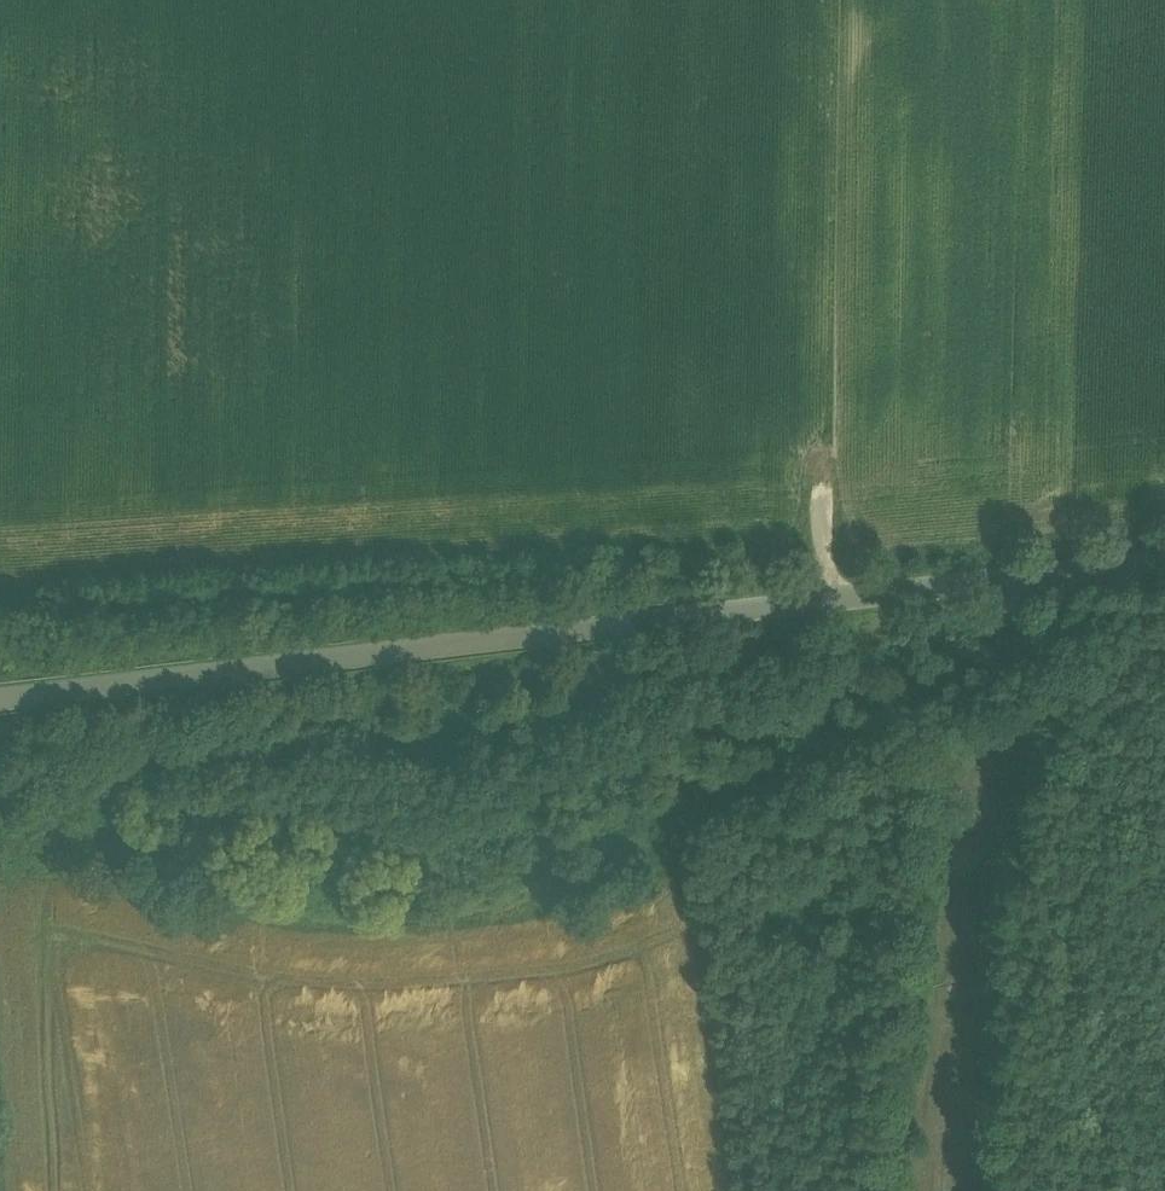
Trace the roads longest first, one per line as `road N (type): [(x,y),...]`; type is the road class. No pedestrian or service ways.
road 1 (unclassified): [(1164,556),(0,692)]

